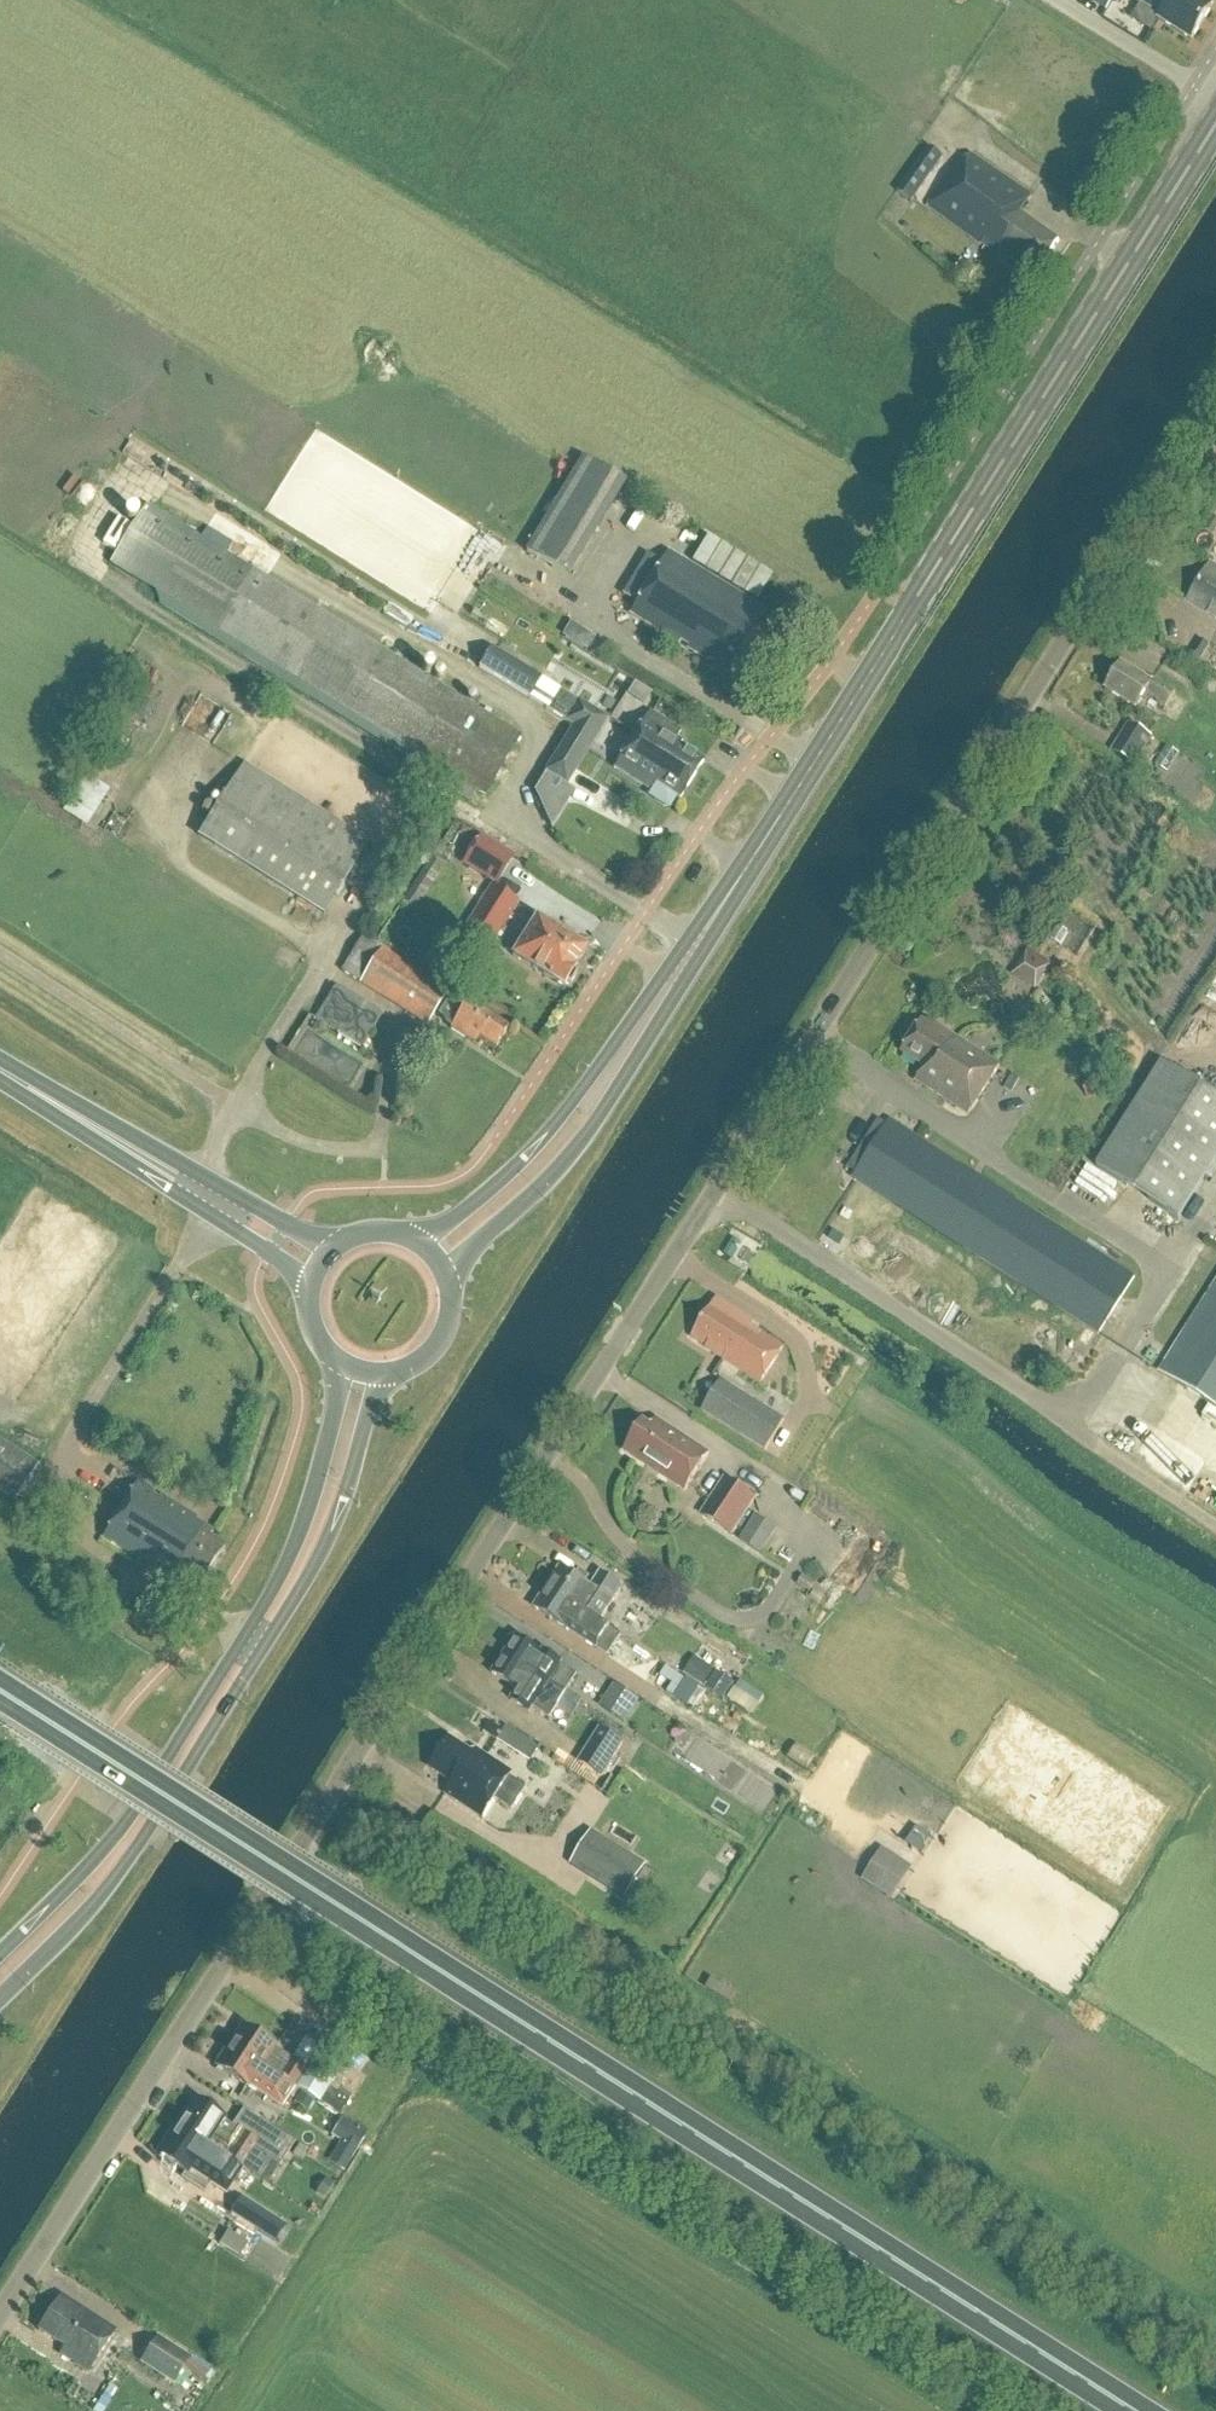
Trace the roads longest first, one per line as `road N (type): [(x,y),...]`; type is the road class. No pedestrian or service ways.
road 1 (unclassified): [(0,2314),(1215,401)]
road 2 (trunk): [(1129,2410),(0,1694)]
road 3 (primary): [(664,997),(1215,129)]
road 4 (primary): [(0,2005),(127,1865),(261,1655),(345,1505),(386,1377)]
road 5 (primary): [(343,1367),(315,1488),(238,1641),(105,1852),(0,1954)]
road 6 (primary): [(447,1283),(576,1155),(664,997)]
road 7 (primary): [(664,997),(508,1175),(417,1246)]
road 8 (track): [(0,956),(236,1109)]
road 9 (trunk): [(190,1186),(0,1069)]
road 10 (primary): [(386,1377),(416,1368),(440,1345),(451,1315),(447,1283)]
road 11 (primary): [(336,1251),(254,1213),(222,1208)]
road 12 (primary): [(222,1208),(240,1237),(311,1287)]

